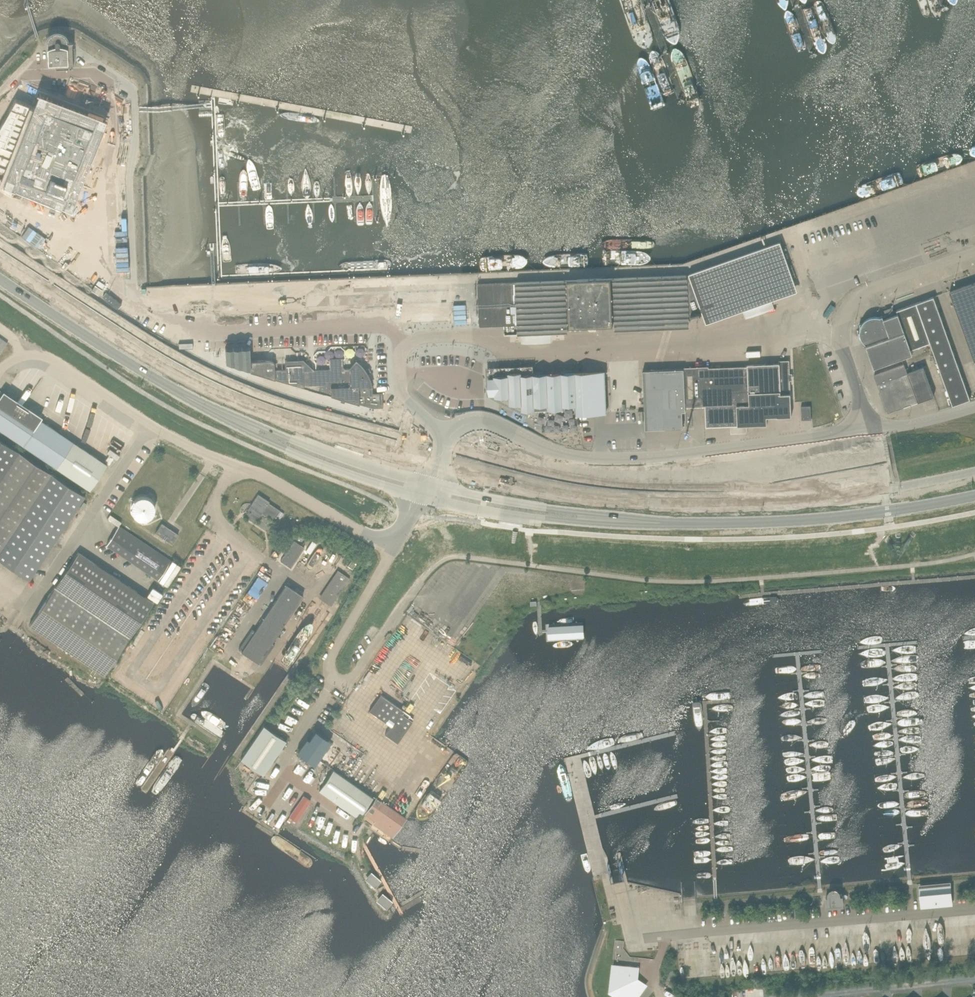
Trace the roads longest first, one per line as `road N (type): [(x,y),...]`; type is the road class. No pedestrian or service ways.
road 1 (unclassified): [(843,337),(515,351),(466,335),(406,346)]
road 2 (unclassified): [(451,432),(488,422),(537,445),(598,458),(862,431)]
road 3 (primary): [(974,493),(782,522),(662,523)]
road 4 (unclassified): [(131,312),(167,326),(384,319),(406,346)]
road 5 (unclassified): [(421,581),(354,674),(334,675),(330,656),(393,546)]
road 6 (primary): [(427,485),(192,399)]
road 7 (primary): [(192,399),(286,449),(420,497)]
road 8 (primary): [(420,497),(524,518),(662,523)]
road 9 (primary): [(662,523),(427,485)]
road 10 (primary): [(192,399),(0,278)]
road 11 (unclassified): [(25,612),(151,425)]
road 12 (unclassified): [(393,546),(237,466)]
road 13 (unclassified): [(843,337),(845,314),(860,294),(974,250)]
road 14 (unclassified): [(151,425),(49,358),(22,355)]

